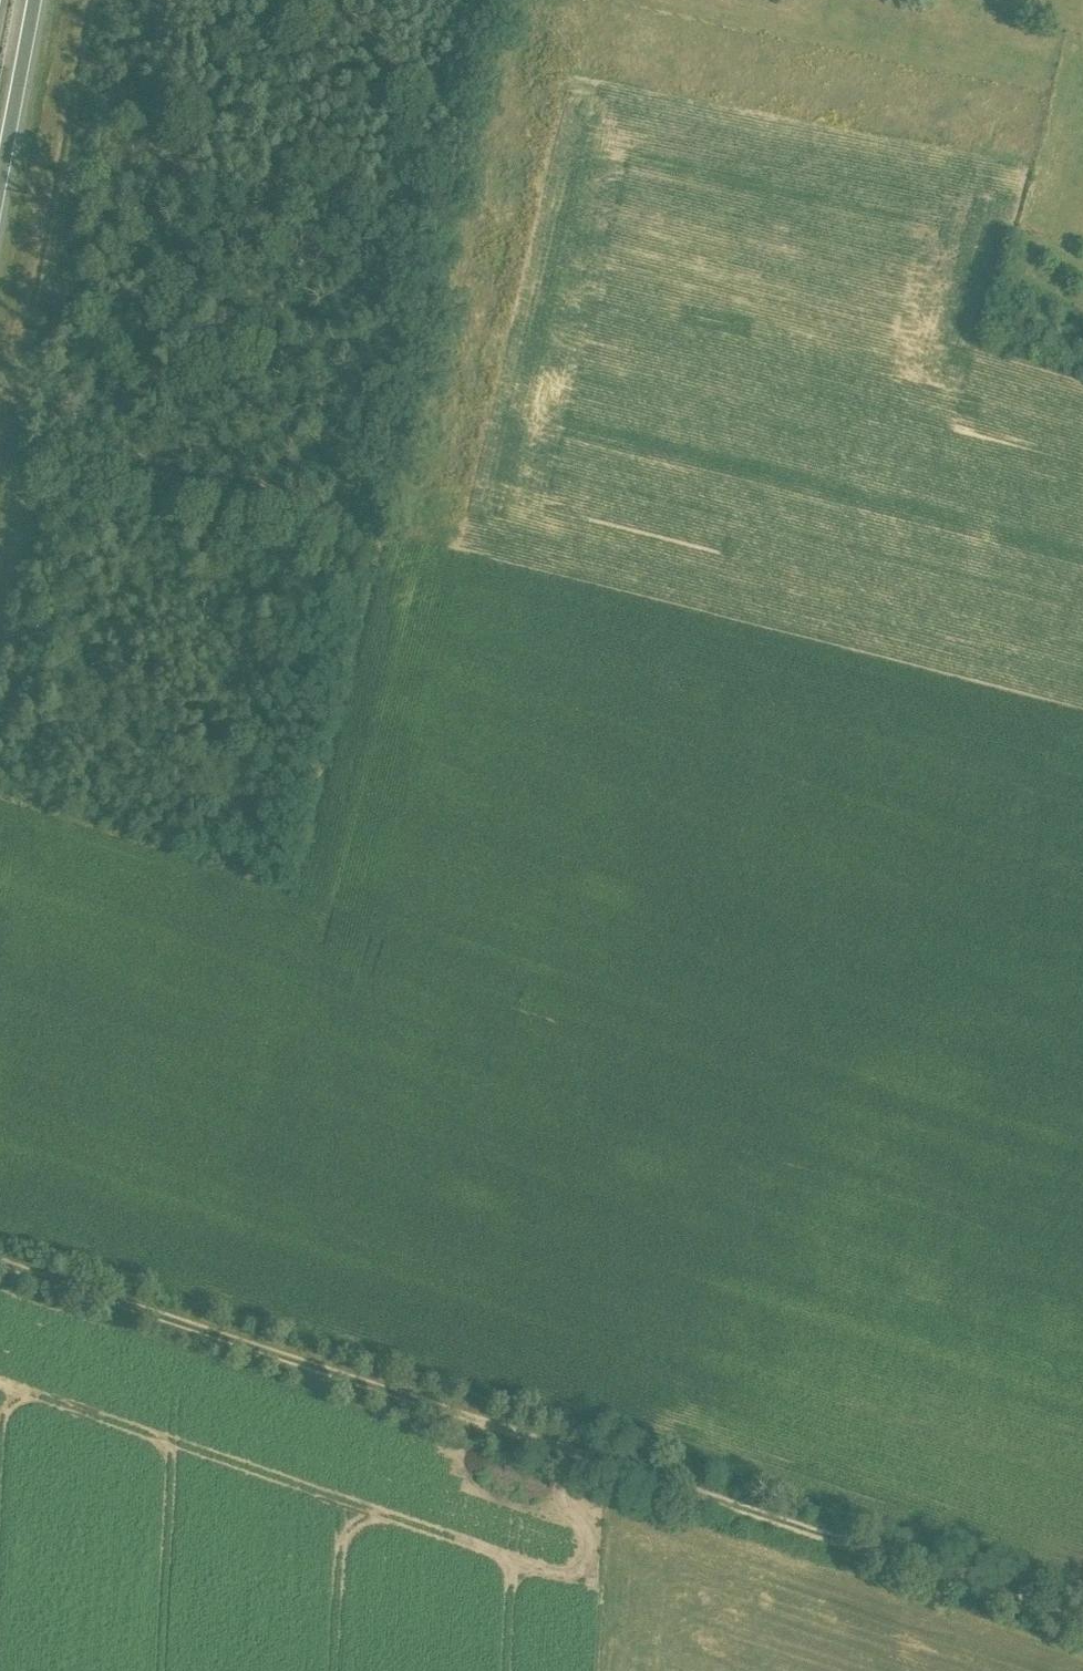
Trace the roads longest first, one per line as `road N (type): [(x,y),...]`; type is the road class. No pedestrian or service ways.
road 1 (track): [(1082,1613),(0,1263)]
road 2 (trunk): [(0,187),(36,0)]

